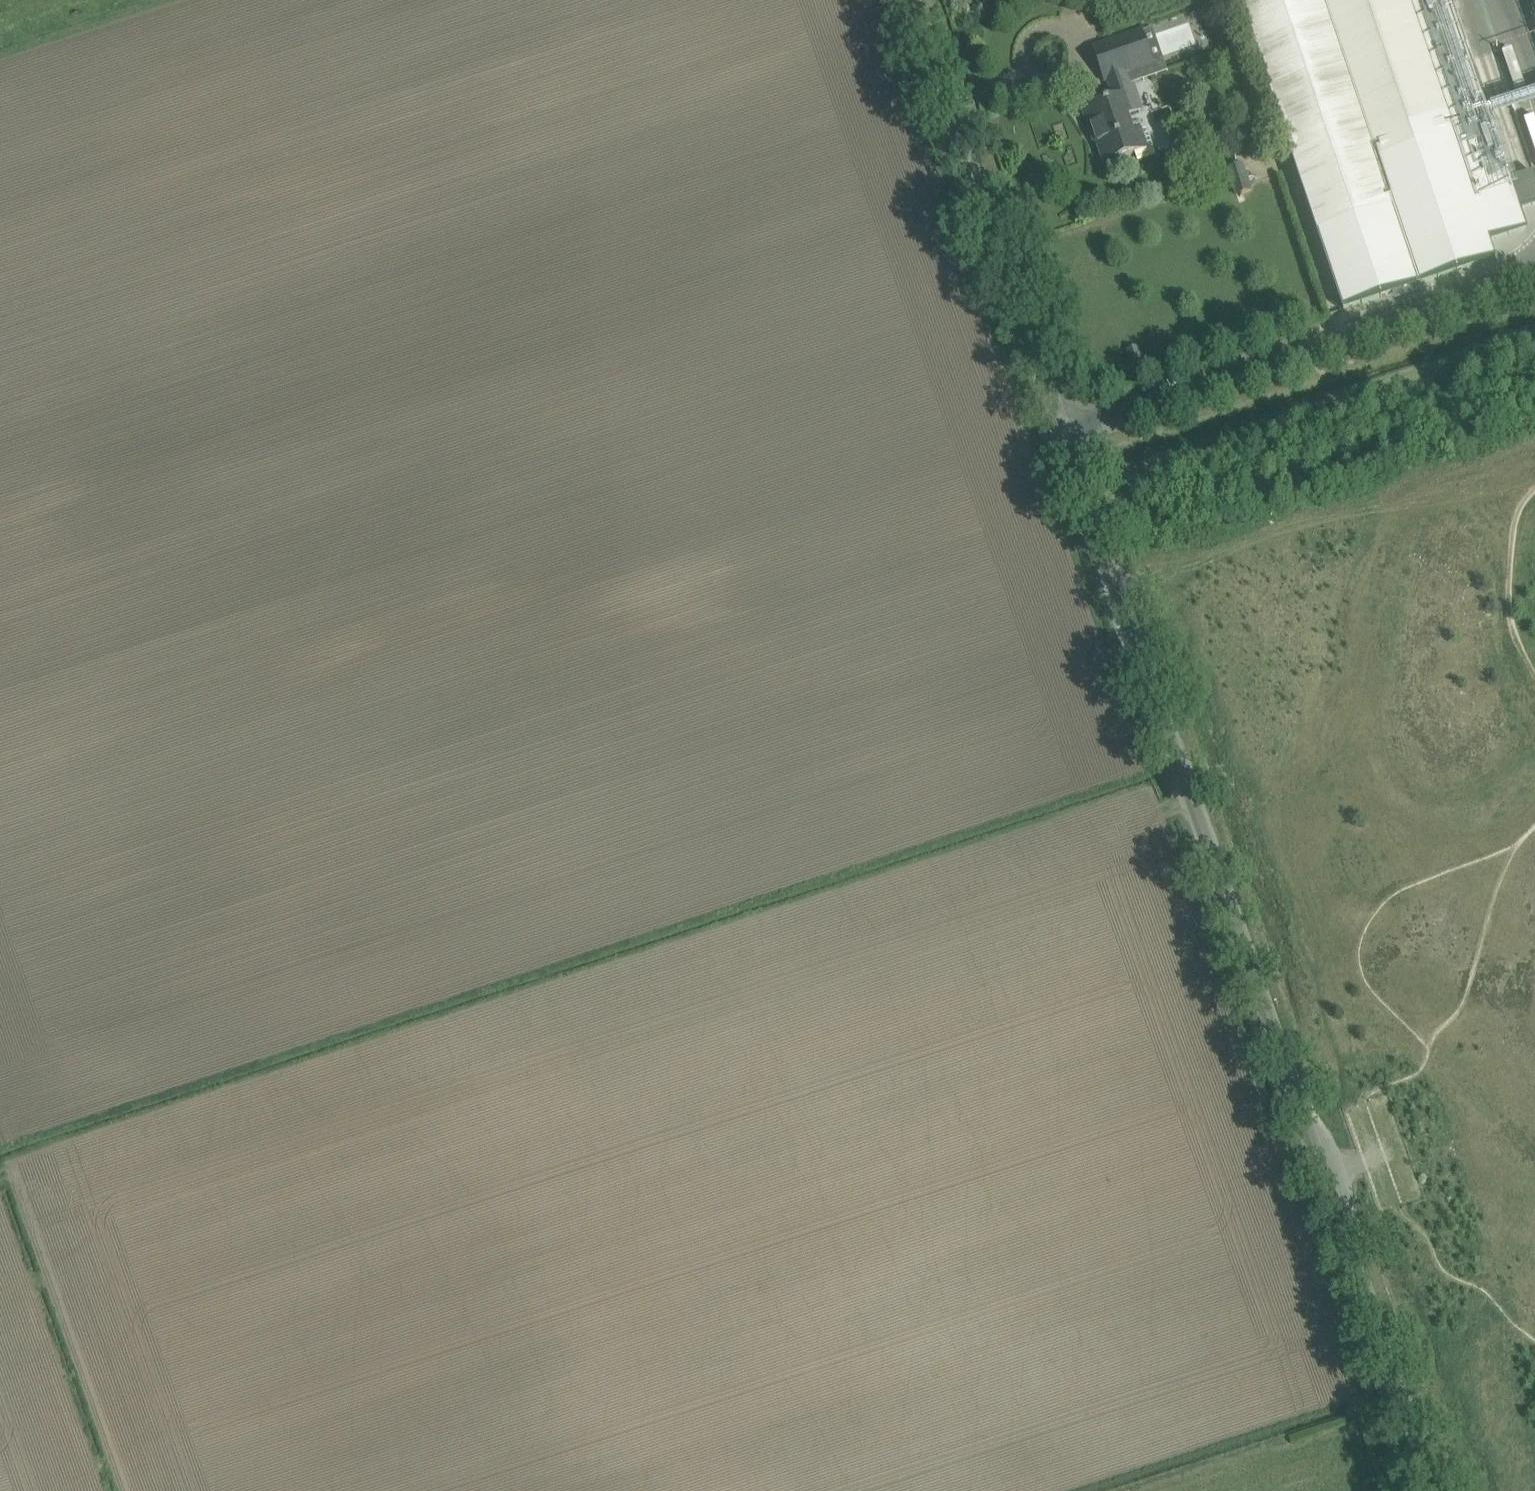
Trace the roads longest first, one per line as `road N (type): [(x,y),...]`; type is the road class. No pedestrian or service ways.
road 1 (unclassified): [(1437,1490),(913,0)]

